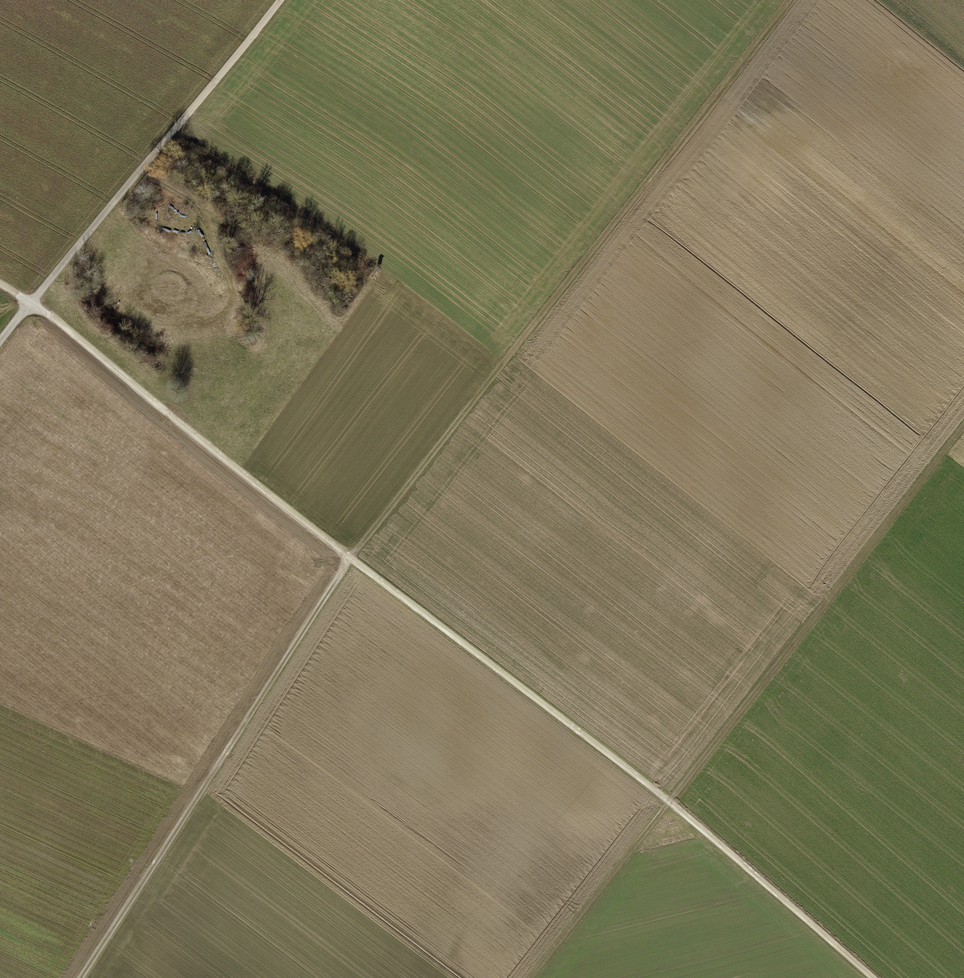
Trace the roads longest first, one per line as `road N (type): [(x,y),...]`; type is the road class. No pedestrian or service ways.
road 1 (track): [(789,0),(351,558),(81,977)]
road 2 (track): [(0,286),(55,320),(670,804),(873,977)]
road 3 (track): [(532,977),(963,428)]
road 4 (track): [(282,0),(0,341)]

